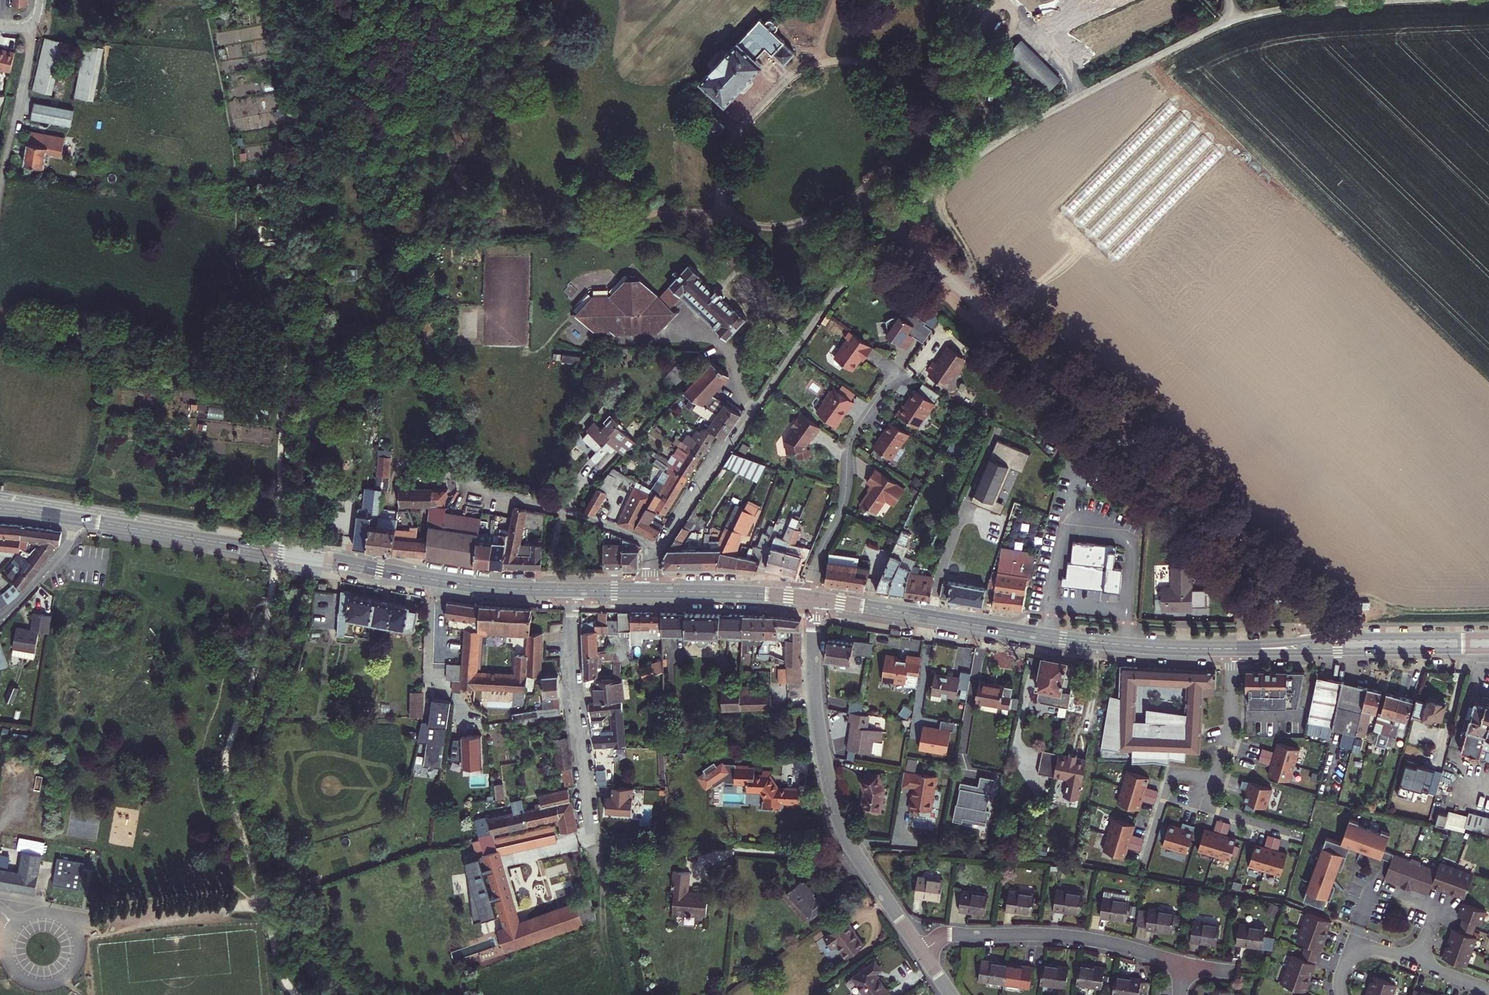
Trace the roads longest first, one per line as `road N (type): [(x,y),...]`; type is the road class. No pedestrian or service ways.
road 1 (residential): [(896,234),(1301,607),(1313,640)]
road 2 (unclassified): [(896,234),(912,209),(969,161),(1210,29),(1275,8),(1402,0)]
road 3 (primary): [(77,519),(447,582),(572,590)]
road 4 (primary): [(811,599),(1082,641),(1233,649)]
road 5 (unclassified): [(657,552),(826,305),(875,247),(896,234)]
road 6 (tertiary): [(921,952),(838,817),(816,715),(811,599)]
road 7 (residential): [(921,952),(947,935),(1043,934),(1181,963)]
road 8 (residential): [(594,834),(574,688),(572,590)]
road 9 (unclassified): [(899,377),(851,448),(849,493),(816,562),(811,599)]
road 10 (residential): [(490,496),(580,516),(657,552)]
road 11 (primary): [(1488,636),(1313,640)]
road 12 (residential): [(15,926),(10,960),(24,978),(47,983),(69,973),(79,952),(74,929),(57,914)]
road 13 (primary): [(1314,652),(1488,651)]
road 14 (unclassified): [(0,186),(30,49),(28,26)]
road 15 (primary): [(650,591),(811,599)]
road 16 (residential): [(1217,774),(1172,772),(1146,860)]
road 17 (residential): [(1298,835),(1207,807),(1217,774)]
road 18 (residential): [(77,519),(63,550),(0,619)]
road 19 (residential): [(1217,774),(1230,726),(1233,649)]

